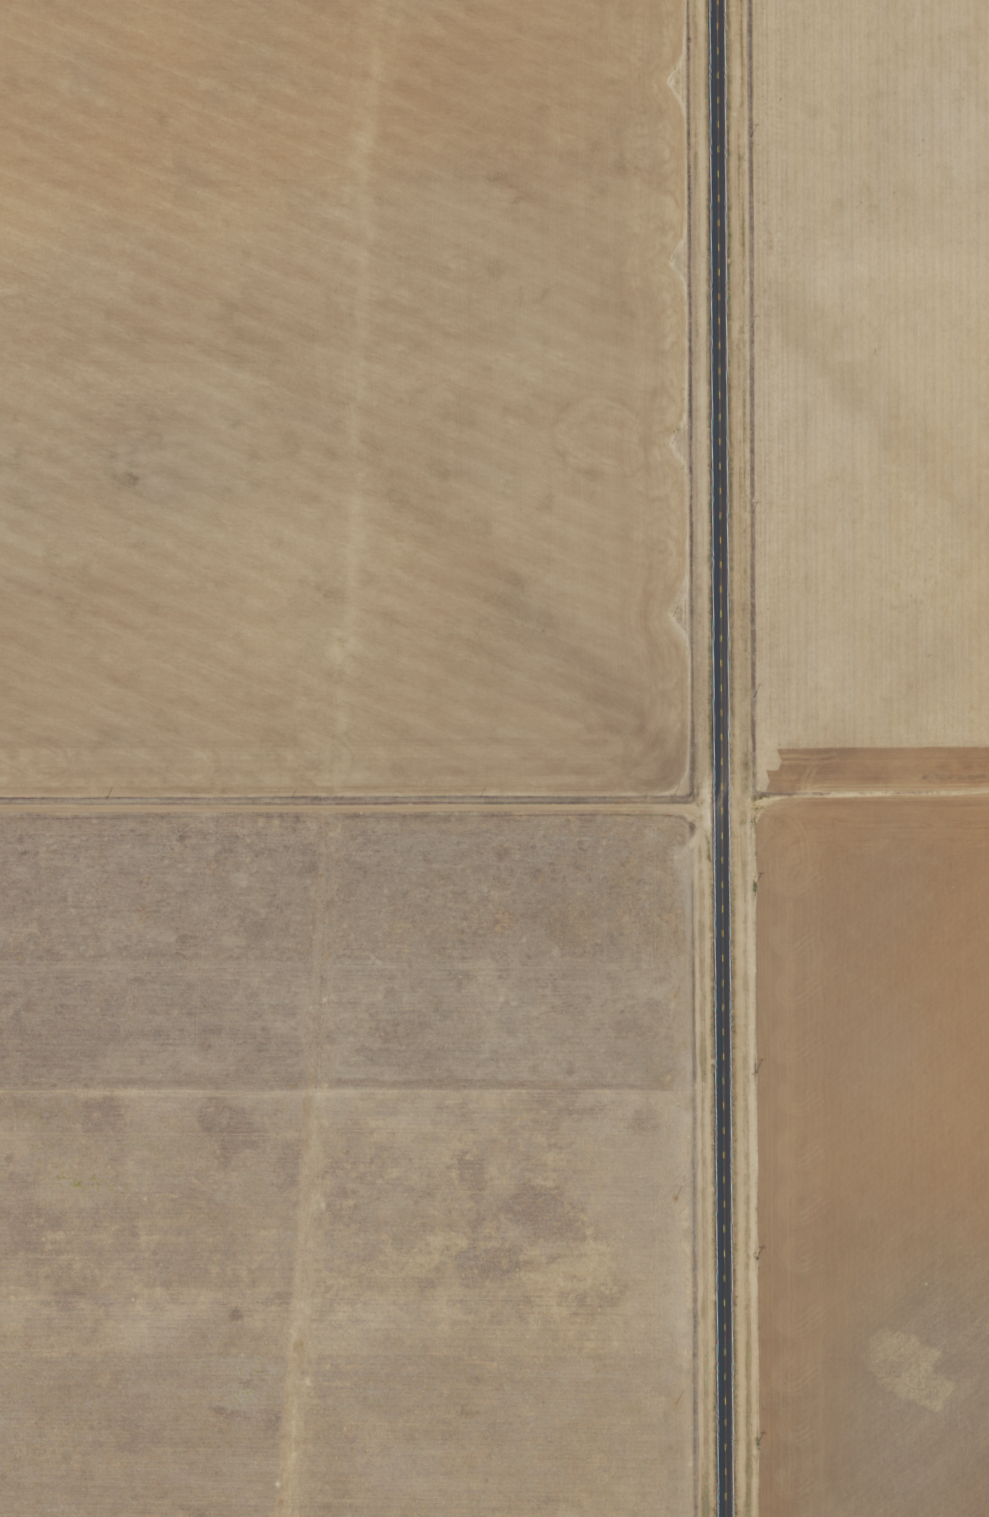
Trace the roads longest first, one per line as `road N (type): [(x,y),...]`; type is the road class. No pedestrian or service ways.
road 1 (primary): [(724,1516),(715,0)]

